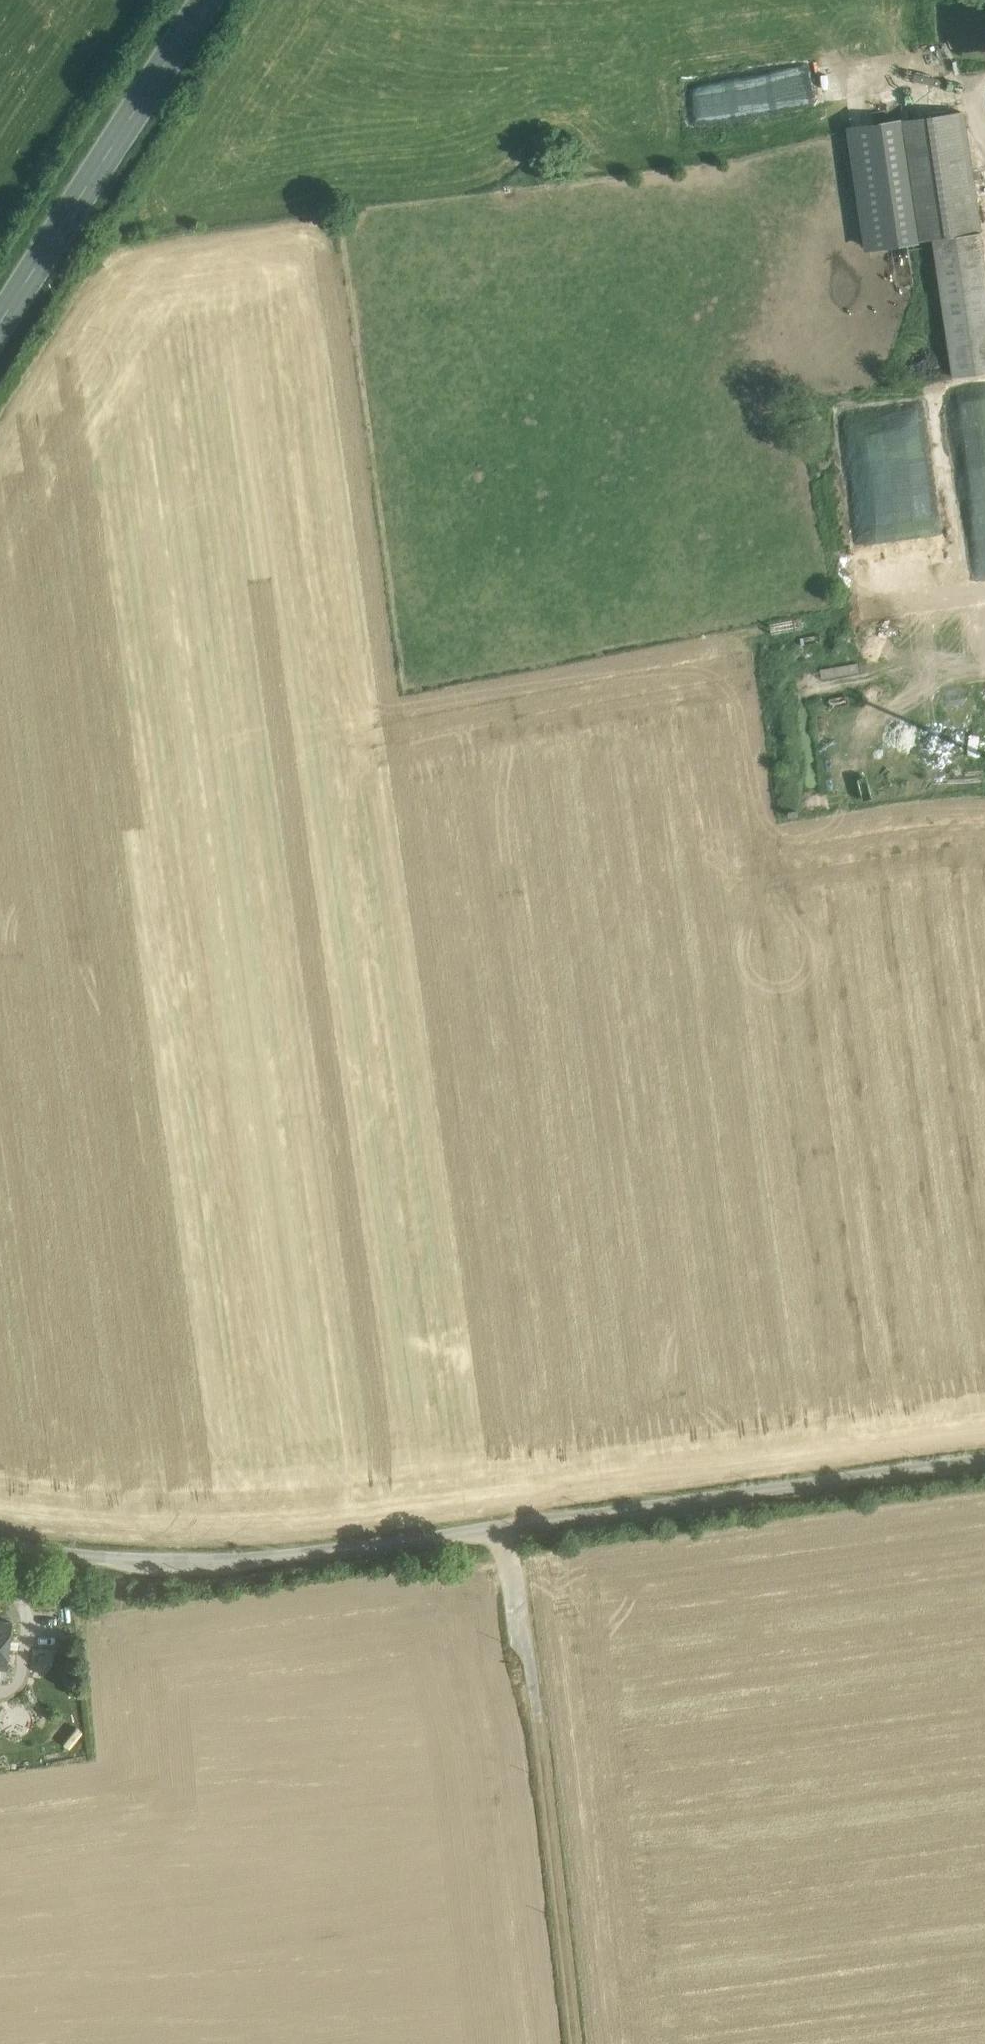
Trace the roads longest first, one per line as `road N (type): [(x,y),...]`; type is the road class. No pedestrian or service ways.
road 1 (track): [(0,1539),(180,1560),(984,1456)]
road 2 (track): [(506,1519),(571,2043)]
road 3 (primary): [(207,0),(0,324)]

